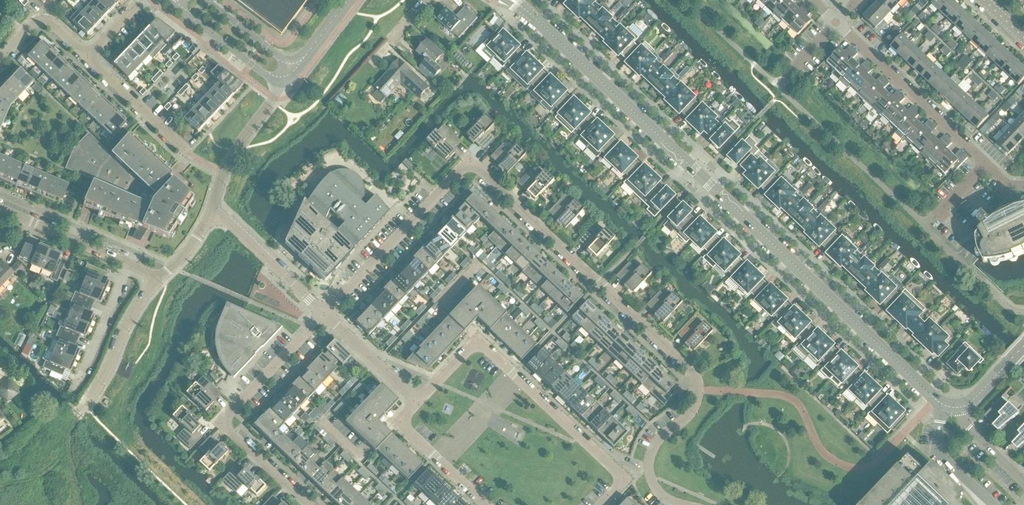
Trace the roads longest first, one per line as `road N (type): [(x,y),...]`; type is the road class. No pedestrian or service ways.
road 1 (residential): [(680,504),(657,492),(649,463),(660,435),(696,404),(697,384),(479,171),(462,169),(324,315)]
road 2 (tertiary): [(941,404),(511,0)]
road 3 (residential): [(324,315),(226,421),(307,504)]
road 4 (residential): [(986,166),(837,23)]
road 5 (residential): [(602,504),(625,481),(513,375)]
road 6 (residential): [(212,208),(324,315)]
road 7 (unclassified): [(83,407),(156,279)]
road 8 (residential): [(420,404),(400,426),(485,504)]
road 9 (residential): [(129,264),(72,396)]
road 10 (residential): [(212,208),(223,172),(283,86)]
road 11 (residential): [(87,56),(189,155)]
road 12 (residential): [(129,264),(0,208)]
road 13 (tertiary): [(174,6),(283,86)]
road 14 (residential): [(513,375),(477,342),(420,404)]
road 15 (residential): [(324,315),(420,404)]
road 16 (residential): [(941,404),(939,454),(994,504)]

